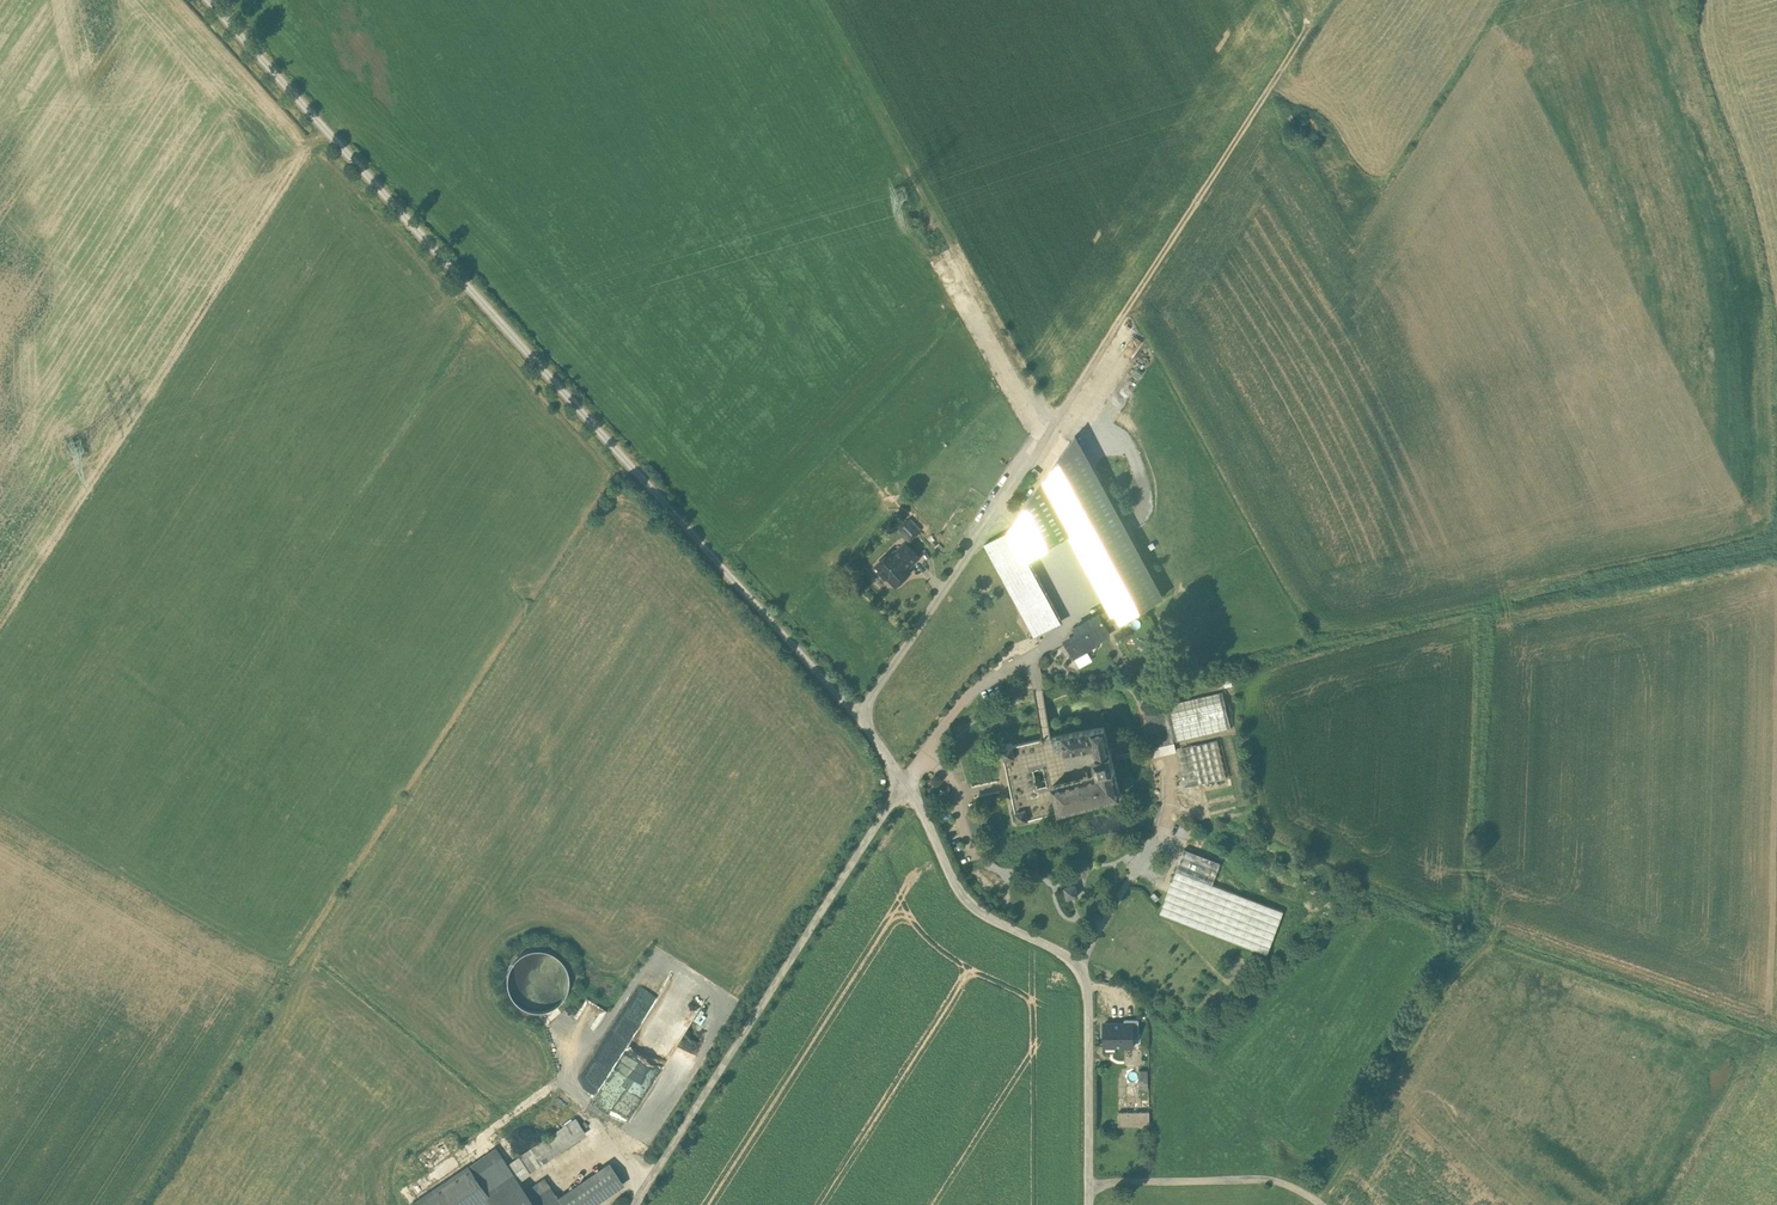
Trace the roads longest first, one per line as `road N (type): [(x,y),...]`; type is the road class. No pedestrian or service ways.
road 1 (unclassified): [(859,716),(210,0)]
road 2 (unclassified): [(1089,1204),(1086,983),(1078,965),(1053,948),(966,899),(905,780)]
road 3 (unclassified): [(905,780),(633,1204)]
road 4 (track): [(1044,438),(1303,34)]
road 5 (unclassified): [(859,716),(1044,438)]
road 6 (track): [(1312,1198),(1325,1193),(1440,997),(1498,930)]

